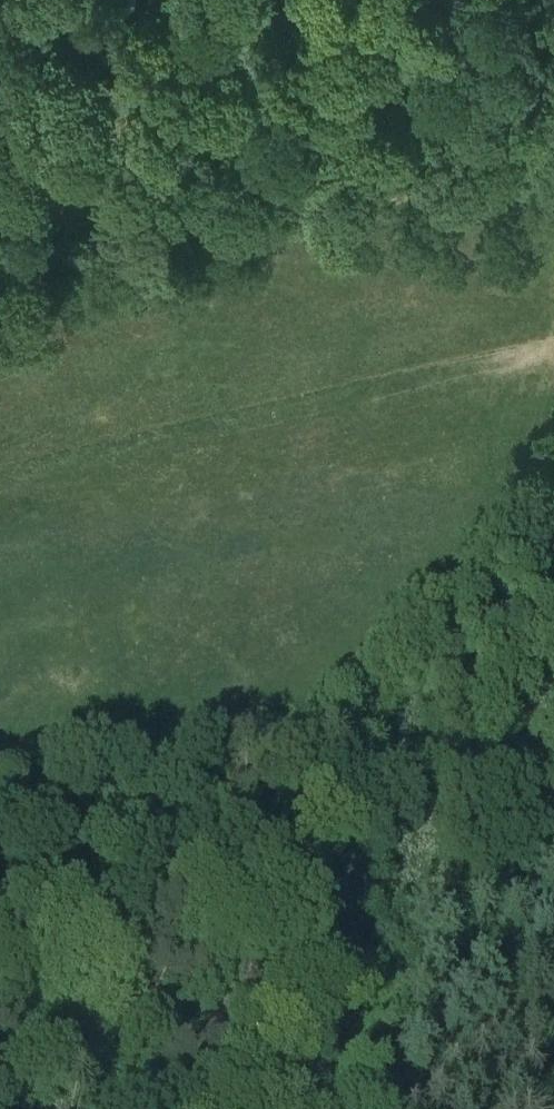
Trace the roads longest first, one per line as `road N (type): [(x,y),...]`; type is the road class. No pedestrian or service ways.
road 1 (track): [(0,252),(141,246),(553,171)]

